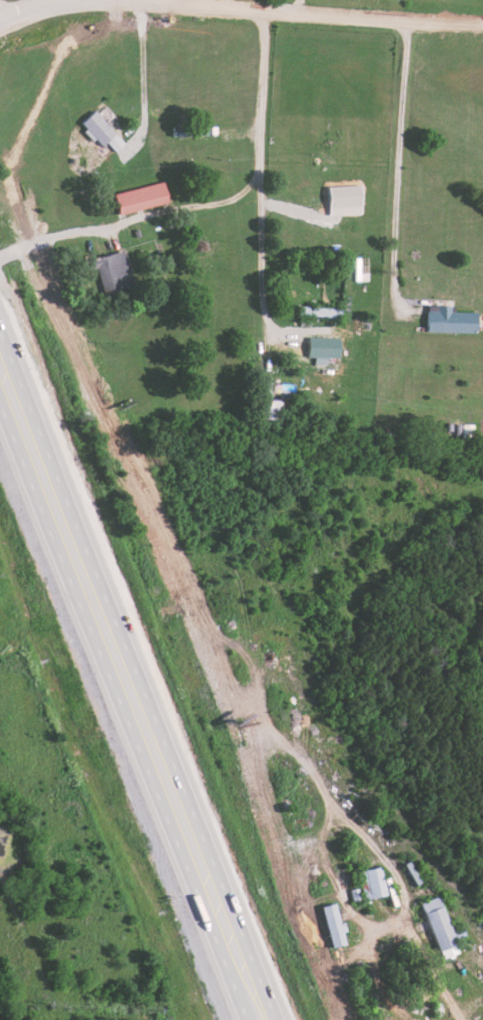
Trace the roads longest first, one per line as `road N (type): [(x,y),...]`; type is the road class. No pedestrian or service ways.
road 1 (primary): [(274,1019),(0,347)]
road 2 (primary): [(0,417),(245,1019)]
road 3 (tertiary): [(0,27),(91,3),(482,24)]

